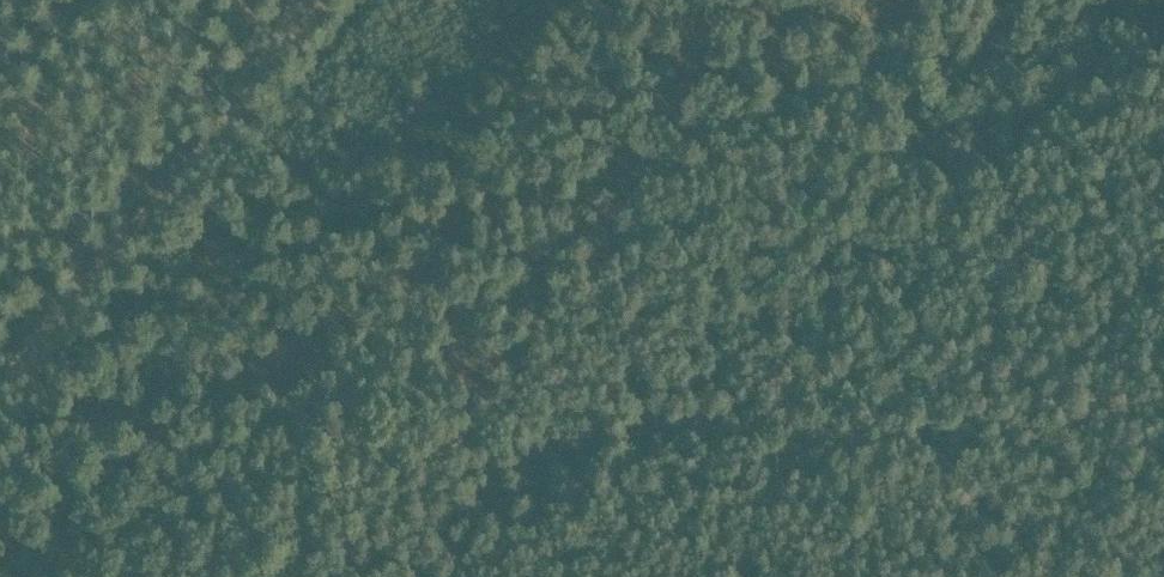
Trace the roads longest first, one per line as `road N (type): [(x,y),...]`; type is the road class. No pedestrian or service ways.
road 1 (track): [(318,0),(0,370)]

